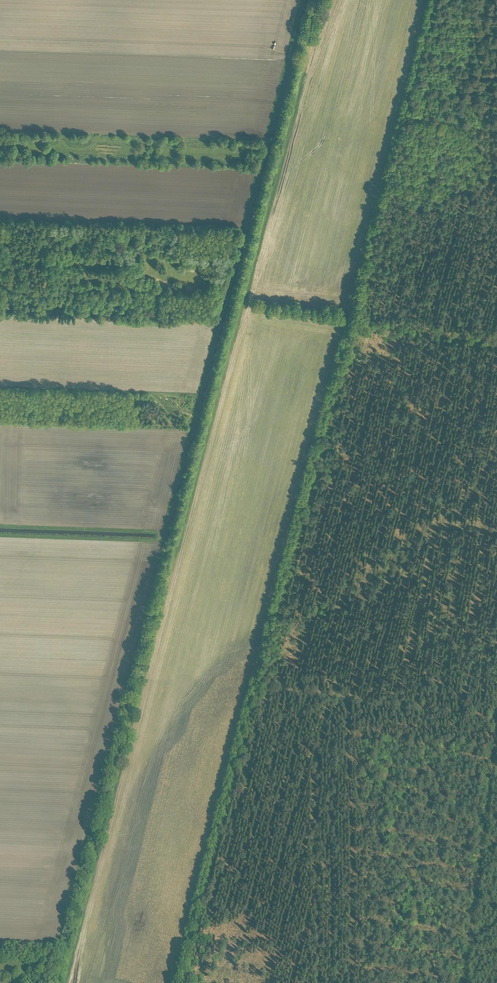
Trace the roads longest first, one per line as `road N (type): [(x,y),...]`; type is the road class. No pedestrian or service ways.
road 1 (track): [(318,0),(67,982)]
road 2 (track): [(472,924),(496,740)]

